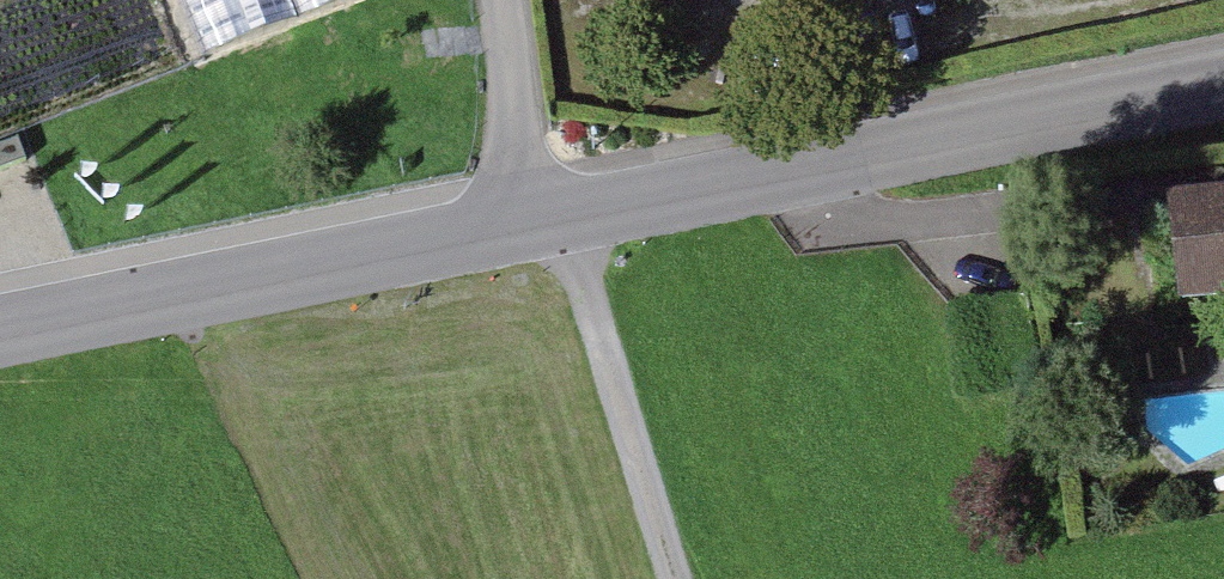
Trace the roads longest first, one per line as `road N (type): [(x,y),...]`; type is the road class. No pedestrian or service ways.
road 1 (tertiary): [(1223,79),(0,337)]
road 2 (track): [(673,578),(578,273),(532,225),(504,0)]

